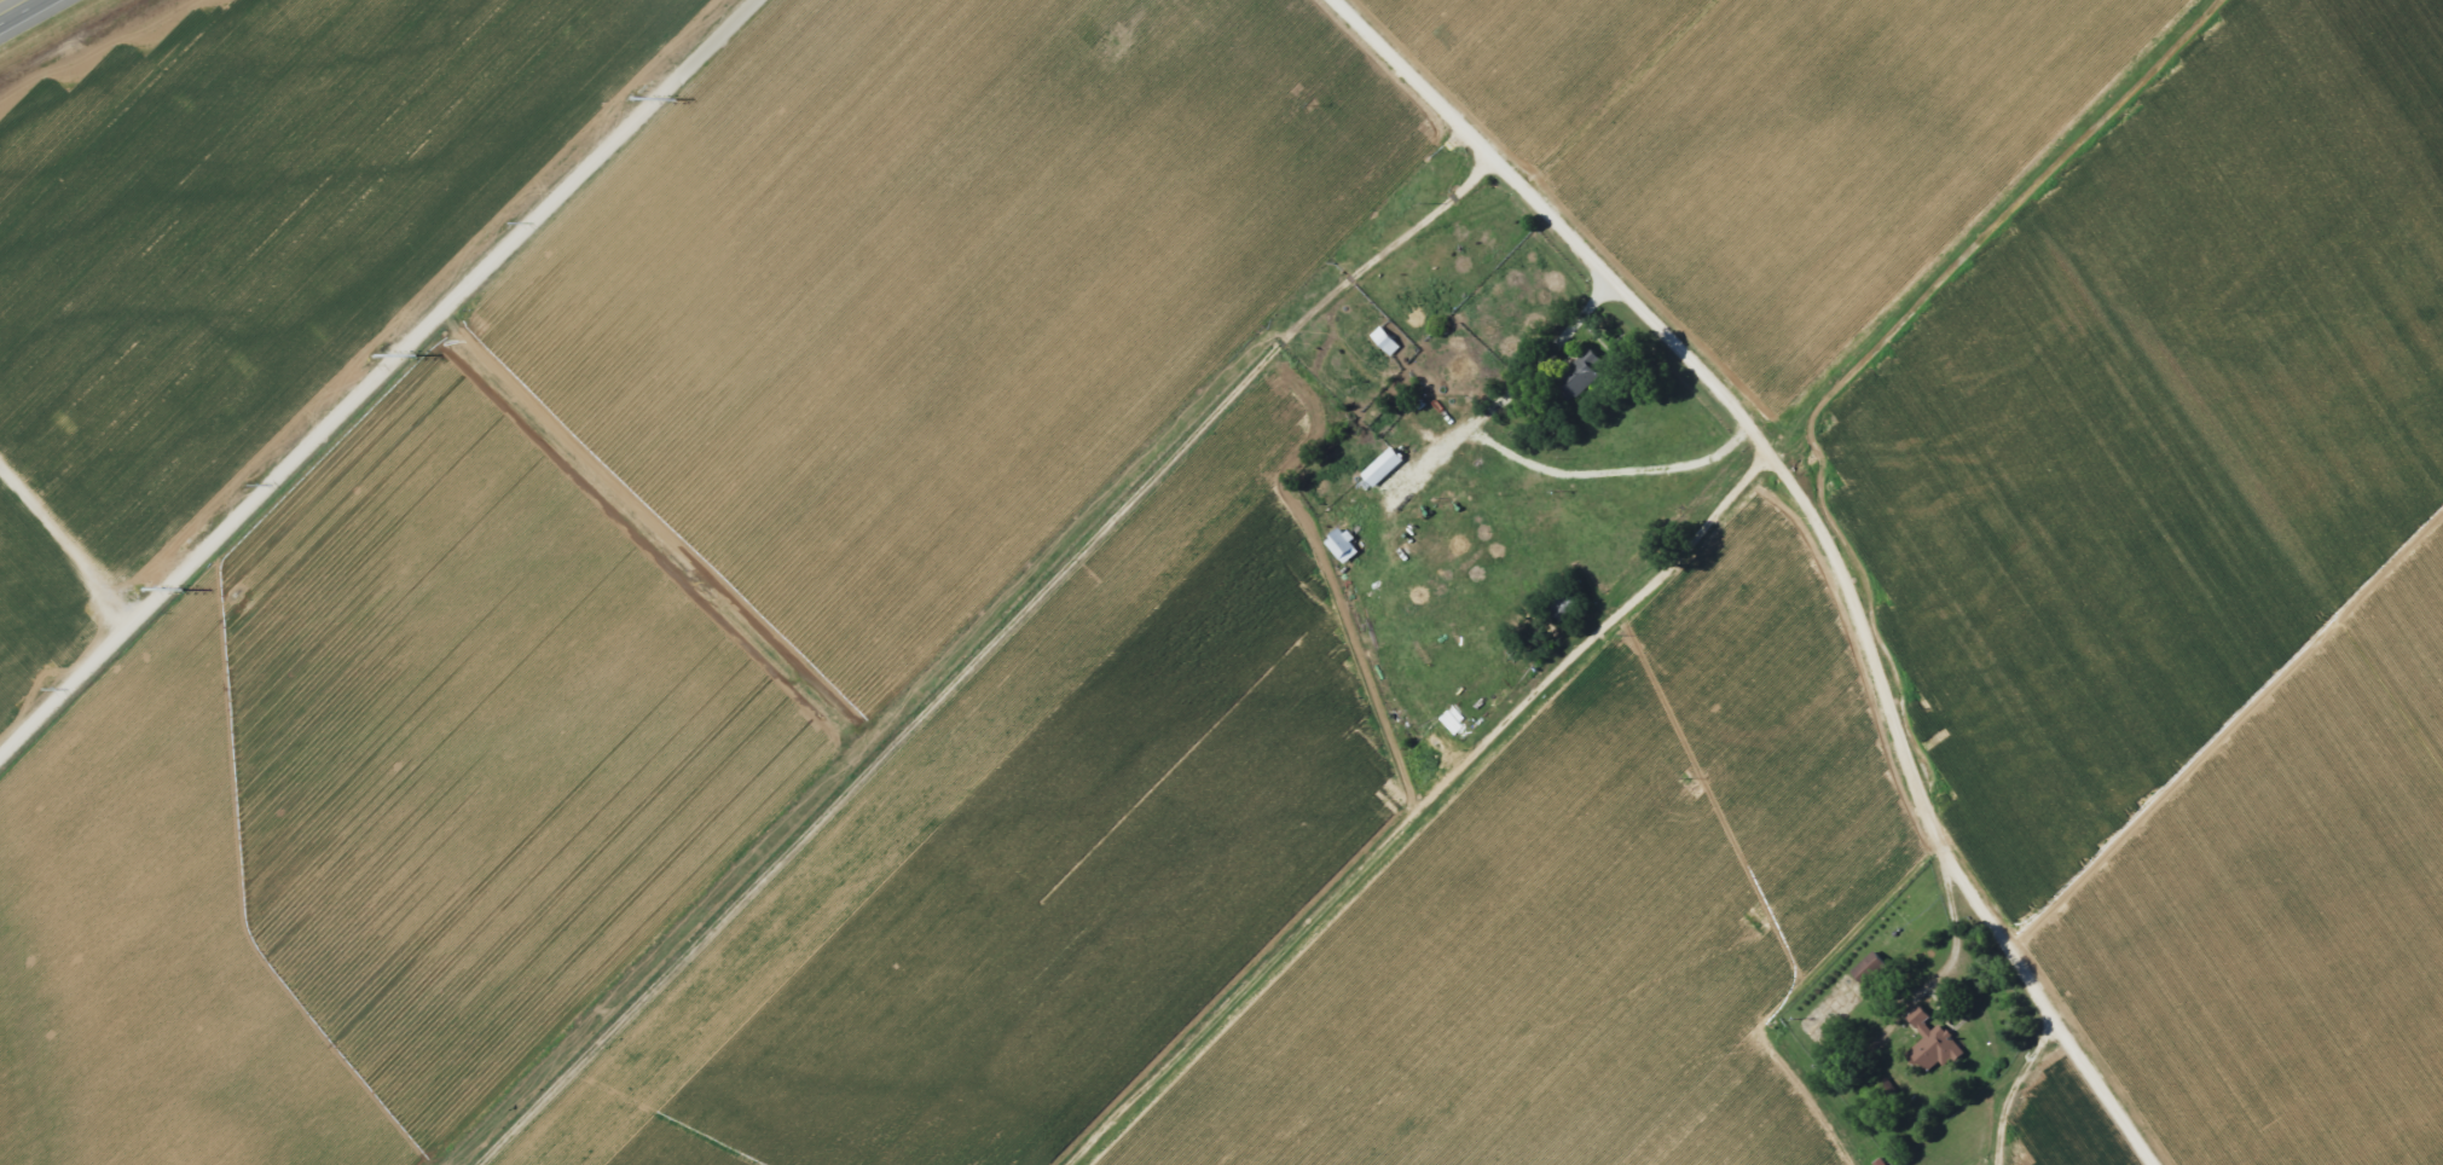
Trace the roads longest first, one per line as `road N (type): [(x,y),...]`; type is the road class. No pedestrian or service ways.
road 1 (residential): [(2156,1164),(1947,860),(1845,579),(1807,506),(1683,354),(1334,0)]
road 2 (residential): [(0,755),(755,0)]

